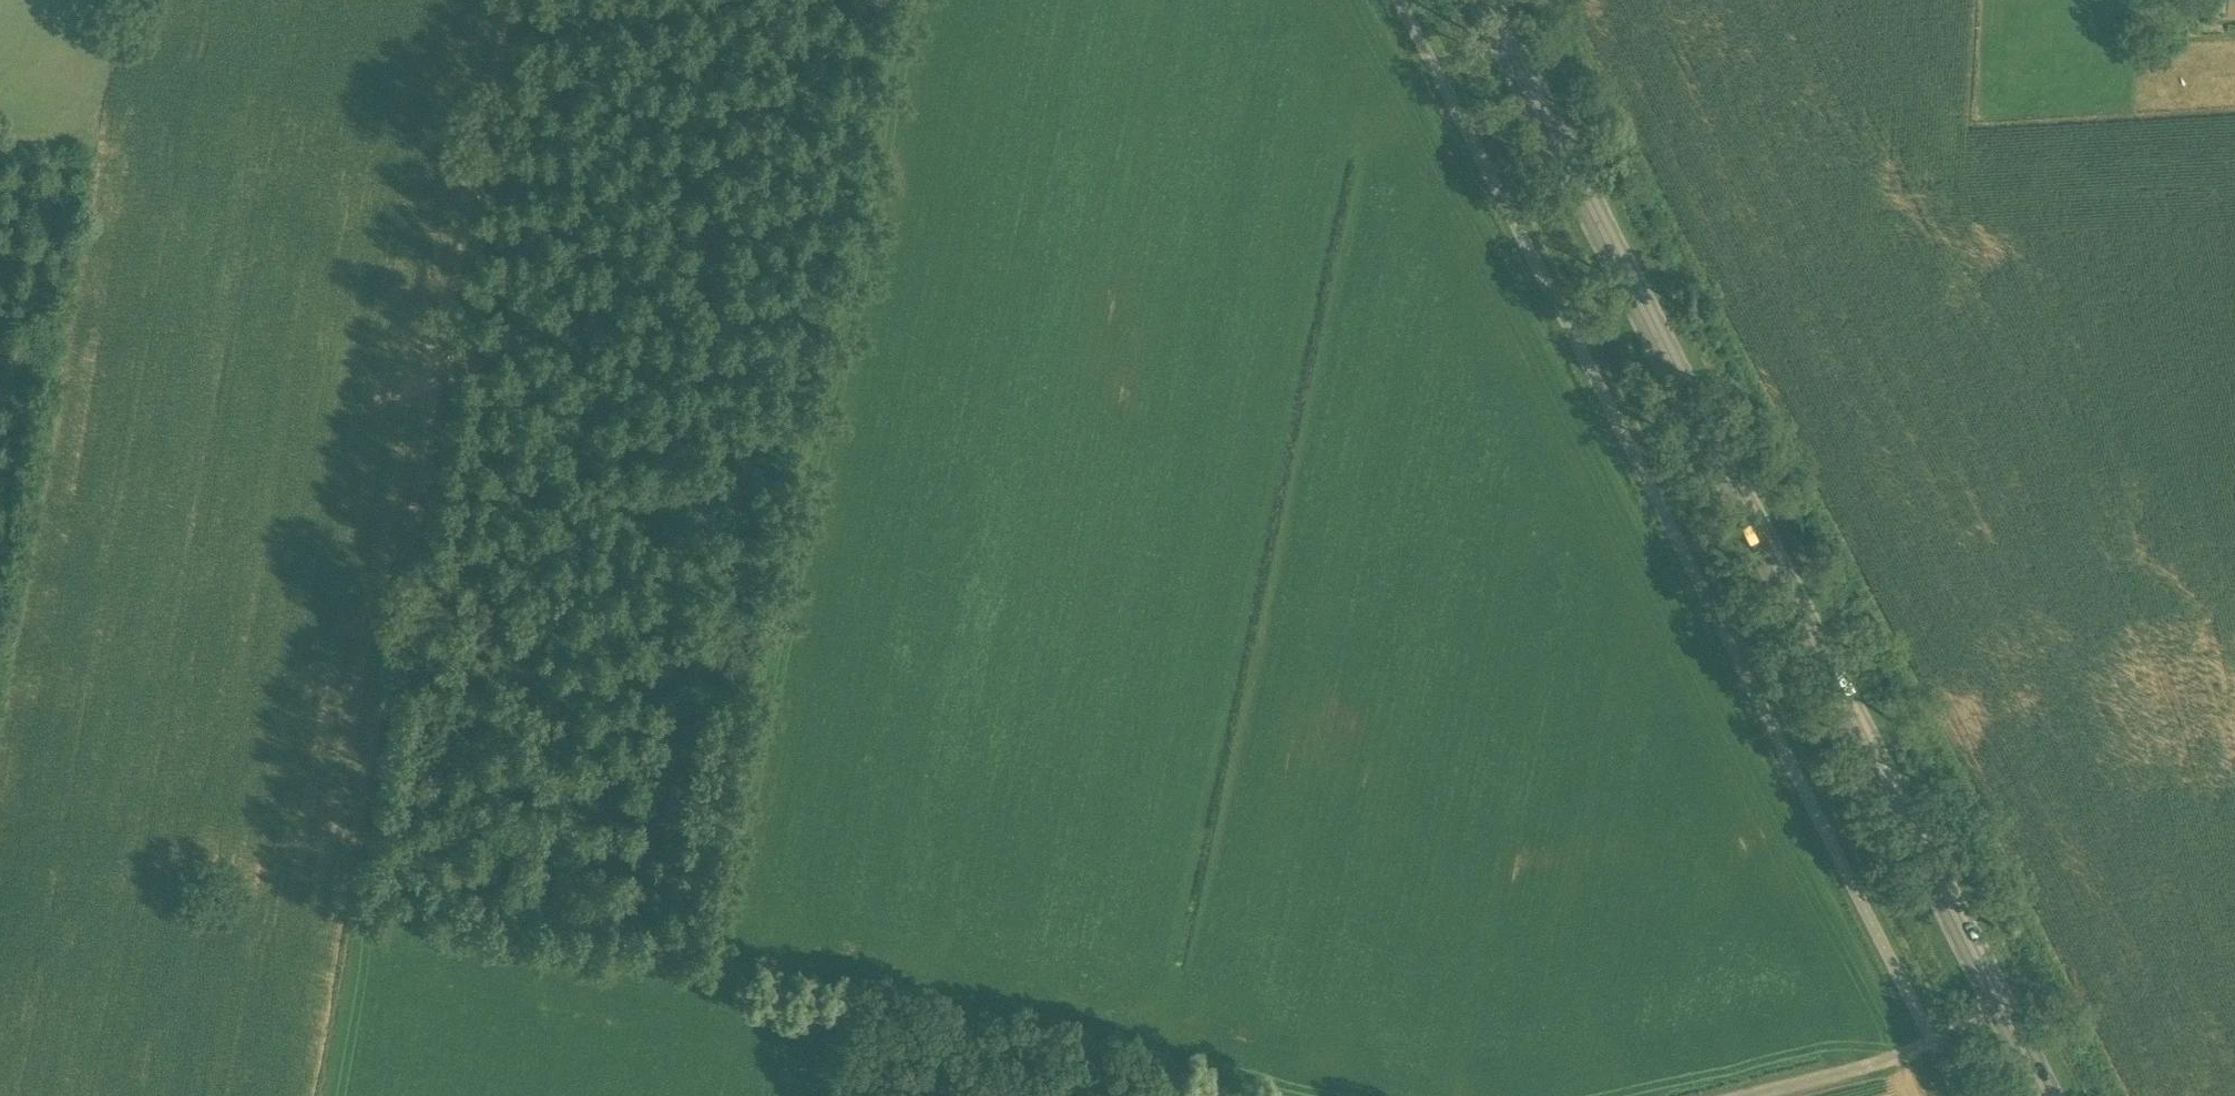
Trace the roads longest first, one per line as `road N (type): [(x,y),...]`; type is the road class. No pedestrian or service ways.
road 1 (primary): [(2047,1095),(1483,0)]

